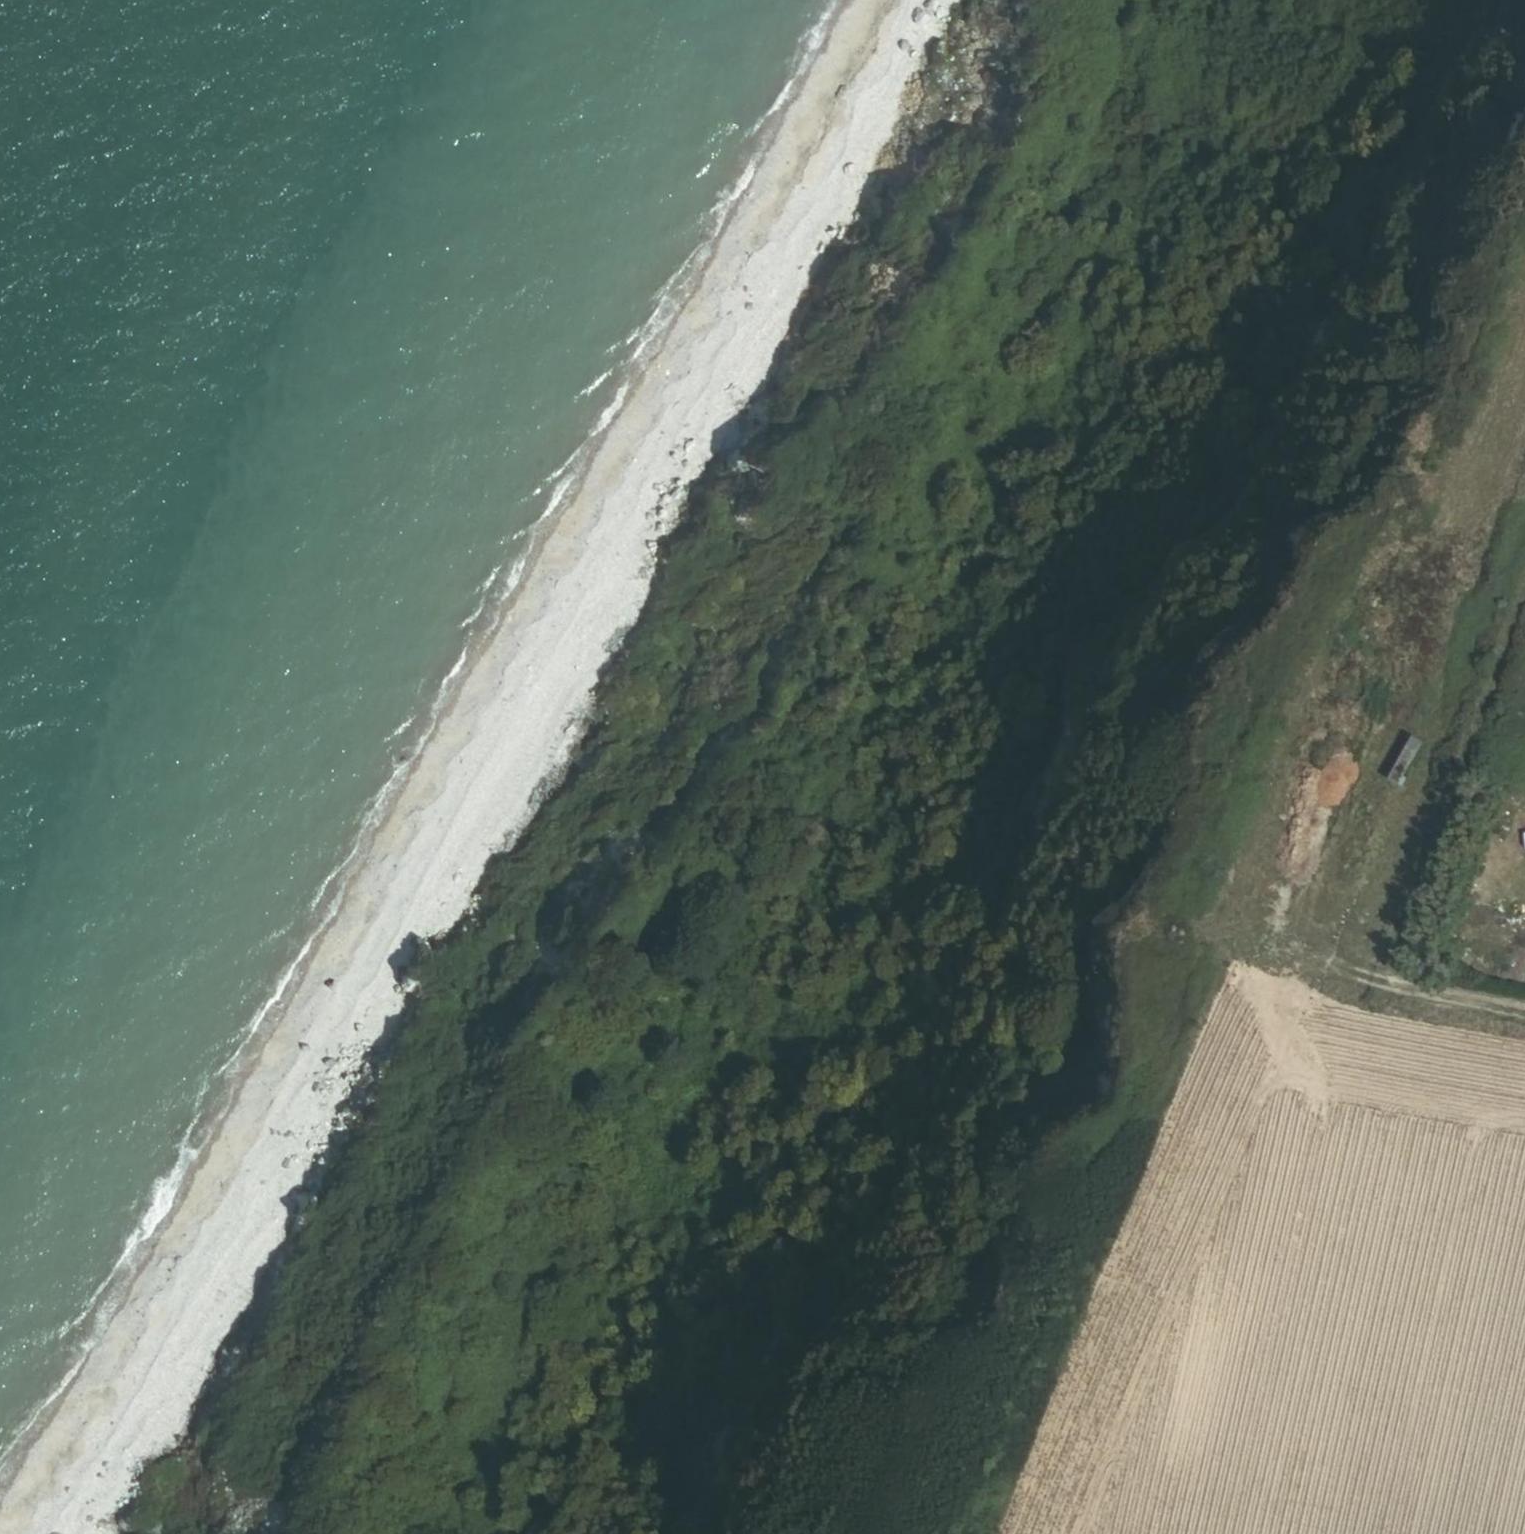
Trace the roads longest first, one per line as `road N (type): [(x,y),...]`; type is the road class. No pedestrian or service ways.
road 1 (unclassified): [(1524,1011),(1385,982)]

